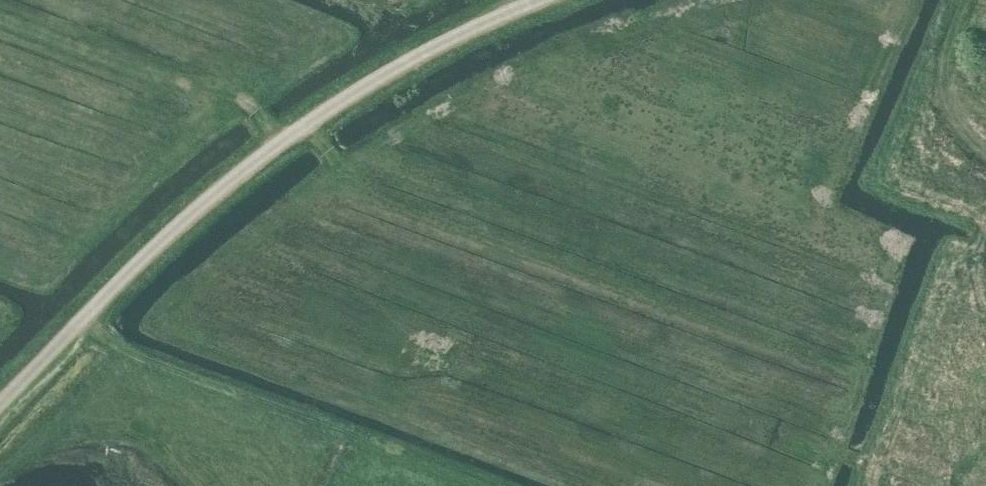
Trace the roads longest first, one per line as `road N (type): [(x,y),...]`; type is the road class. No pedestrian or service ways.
road 1 (unclassified): [(0,403),(149,252),(316,119),(467,31),(545,0)]

